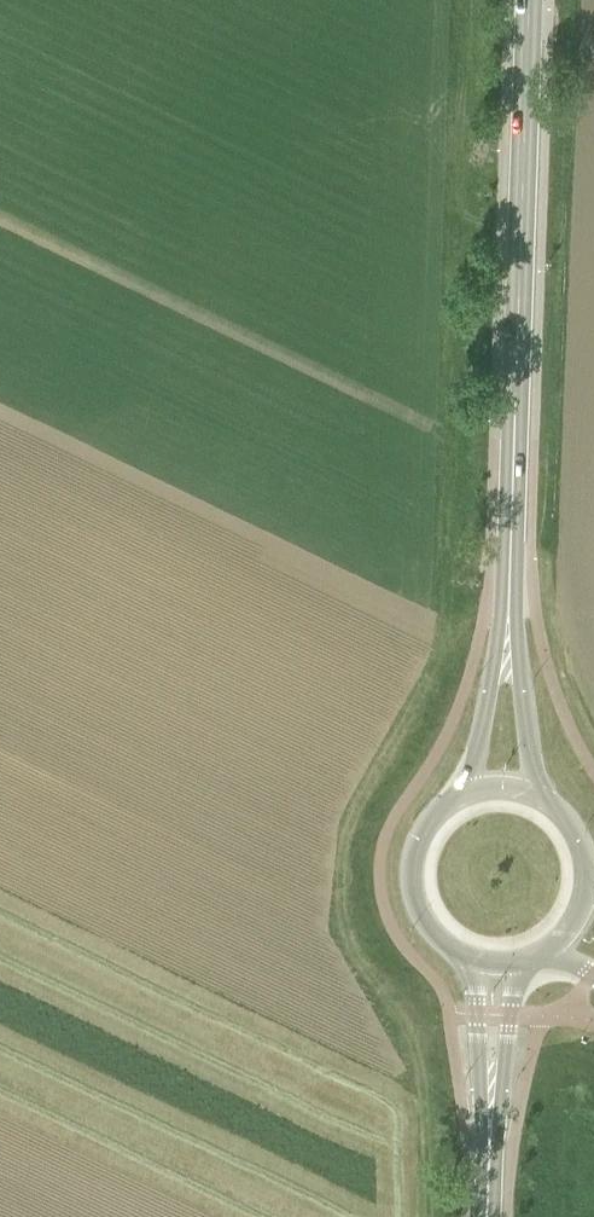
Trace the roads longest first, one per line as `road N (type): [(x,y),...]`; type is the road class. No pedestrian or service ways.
road 1 (secondary): [(509,595),(529,0)]
road 2 (secondary): [(474,792),(435,817),(414,875),(426,919),(475,957)]
road 3 (secondary): [(534,795),(509,595)]
road 4 (secondary): [(509,595),(474,792)]
road 5 (tertiary): [(475,957),(489,1133)]
road 6 (tertiary): [(489,1133),(516,959)]

